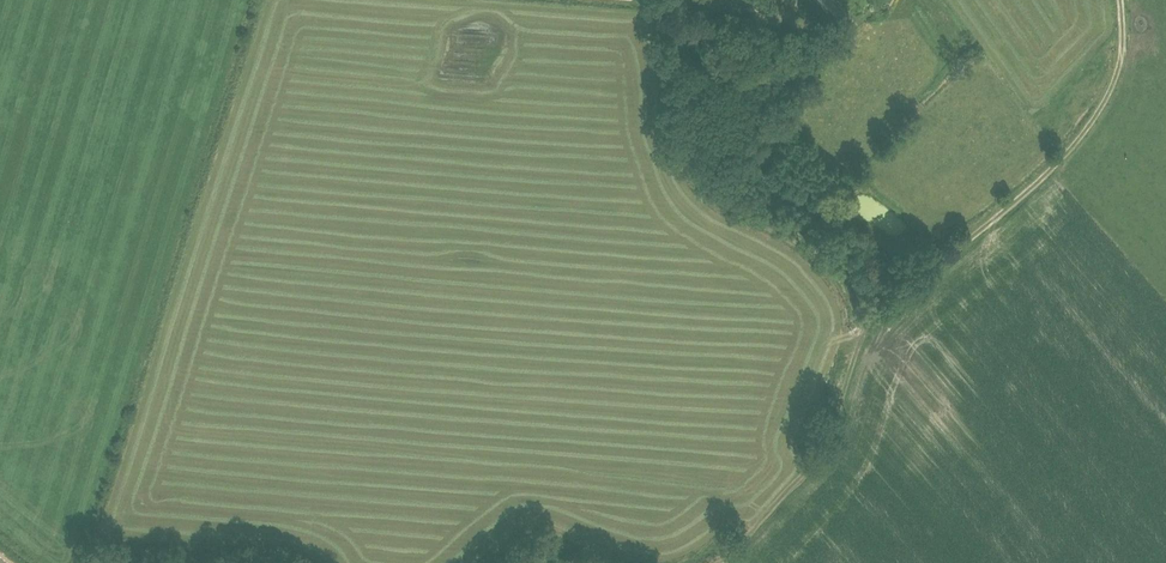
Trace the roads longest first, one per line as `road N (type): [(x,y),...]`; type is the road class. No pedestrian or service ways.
road 1 (track): [(1116,0),(1114,53),(1065,152),(861,328)]
road 2 (track): [(681,0),(682,78),(692,158),(706,193),(720,216),(851,307),(861,328)]
road 3 (track): [(861,328),(857,366),(826,460),(743,562)]

